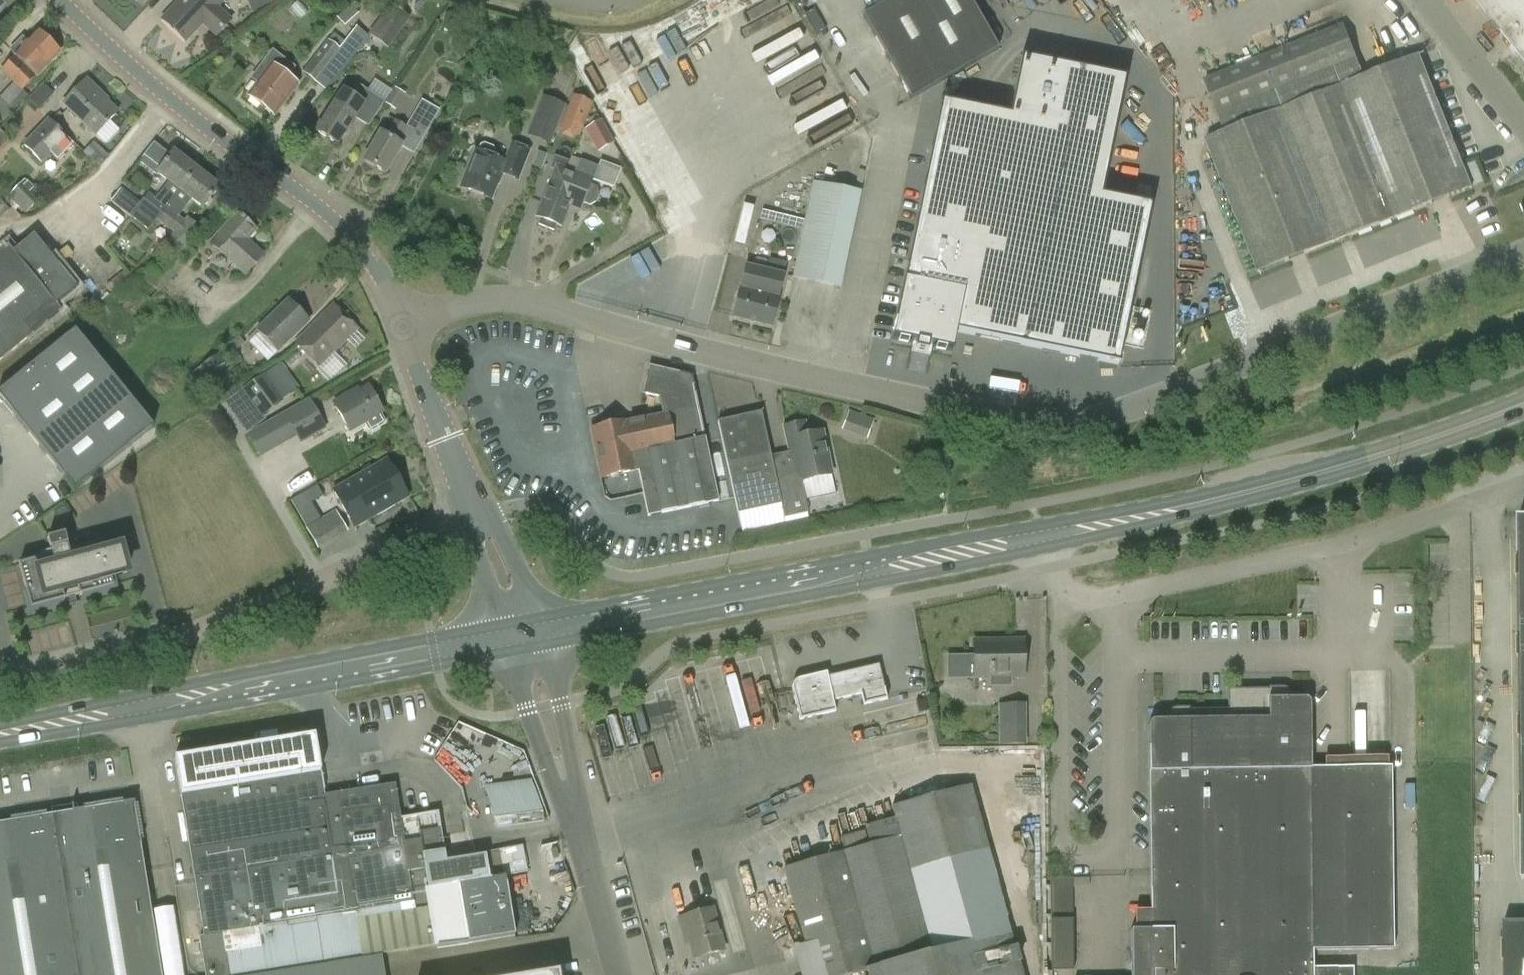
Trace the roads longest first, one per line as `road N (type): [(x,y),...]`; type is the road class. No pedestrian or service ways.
road 1 (unclassified): [(401,326),(485,301),(525,305),(1014,421),(1069,422),(1132,408),(1523,250)]
road 2 (unclassified): [(1046,548),(1058,585),(1093,600),(1340,546),(1523,484)]
road 3 (secondary): [(0,744),(509,652)]
road 4 (secondary): [(500,626),(0,724)]
road 5 (secondary): [(1040,524),(542,618)]
road 6 (residential): [(475,514),(175,643),(0,684)]
road 7 (secondary): [(552,643),(1046,548)]
road 8 (secondary): [(1523,393),(1335,460),(1040,524)]
road 9 (secondary): [(1046,548),(1340,474),(1523,412)]
road 10 (tertiary): [(401,326),(371,263),(342,227),(171,98)]
road 11 (unclassified): [(171,98),(99,184),(44,221),(0,231)]
road 12 (tertiary): [(475,514),(401,326)]
road 13 (unclassified): [(509,652),(544,756),(576,814)]
road 14 (unclassified): [(576,814),(552,643)]
road 15 (unclassified): [(617,974),(576,814)]
road 16 (unclassified): [(1523,125),(1425,0)]
road 17 (tertiary): [(171,98),(60,0)]
road 18 (tertiary): [(542,618),(504,536),(475,514)]

